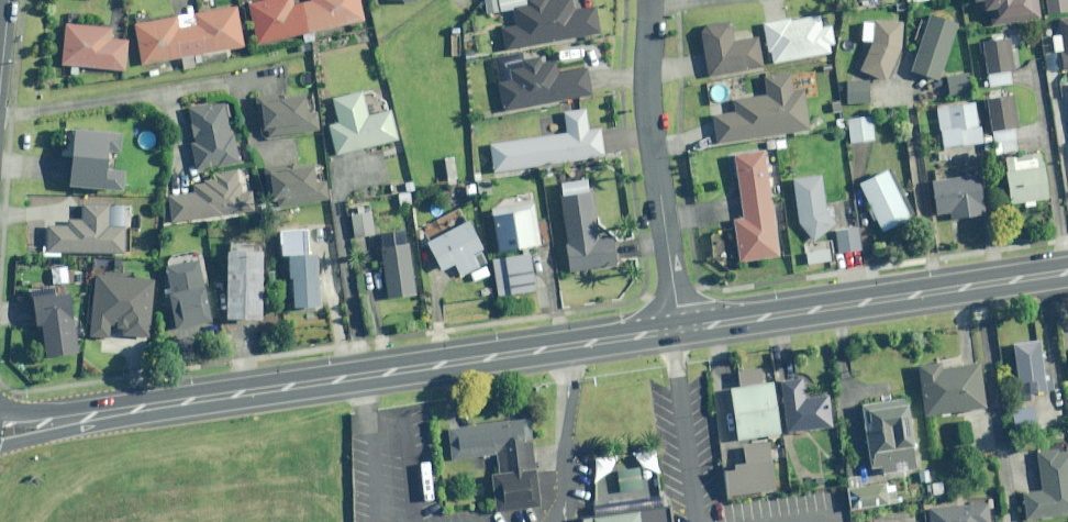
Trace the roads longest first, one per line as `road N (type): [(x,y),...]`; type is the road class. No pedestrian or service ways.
road 1 (tertiary): [(0,426),(679,327)]
road 2 (tertiary): [(679,327),(1067,270)]
road 3 (residential): [(653,0),(654,131),(679,327)]

